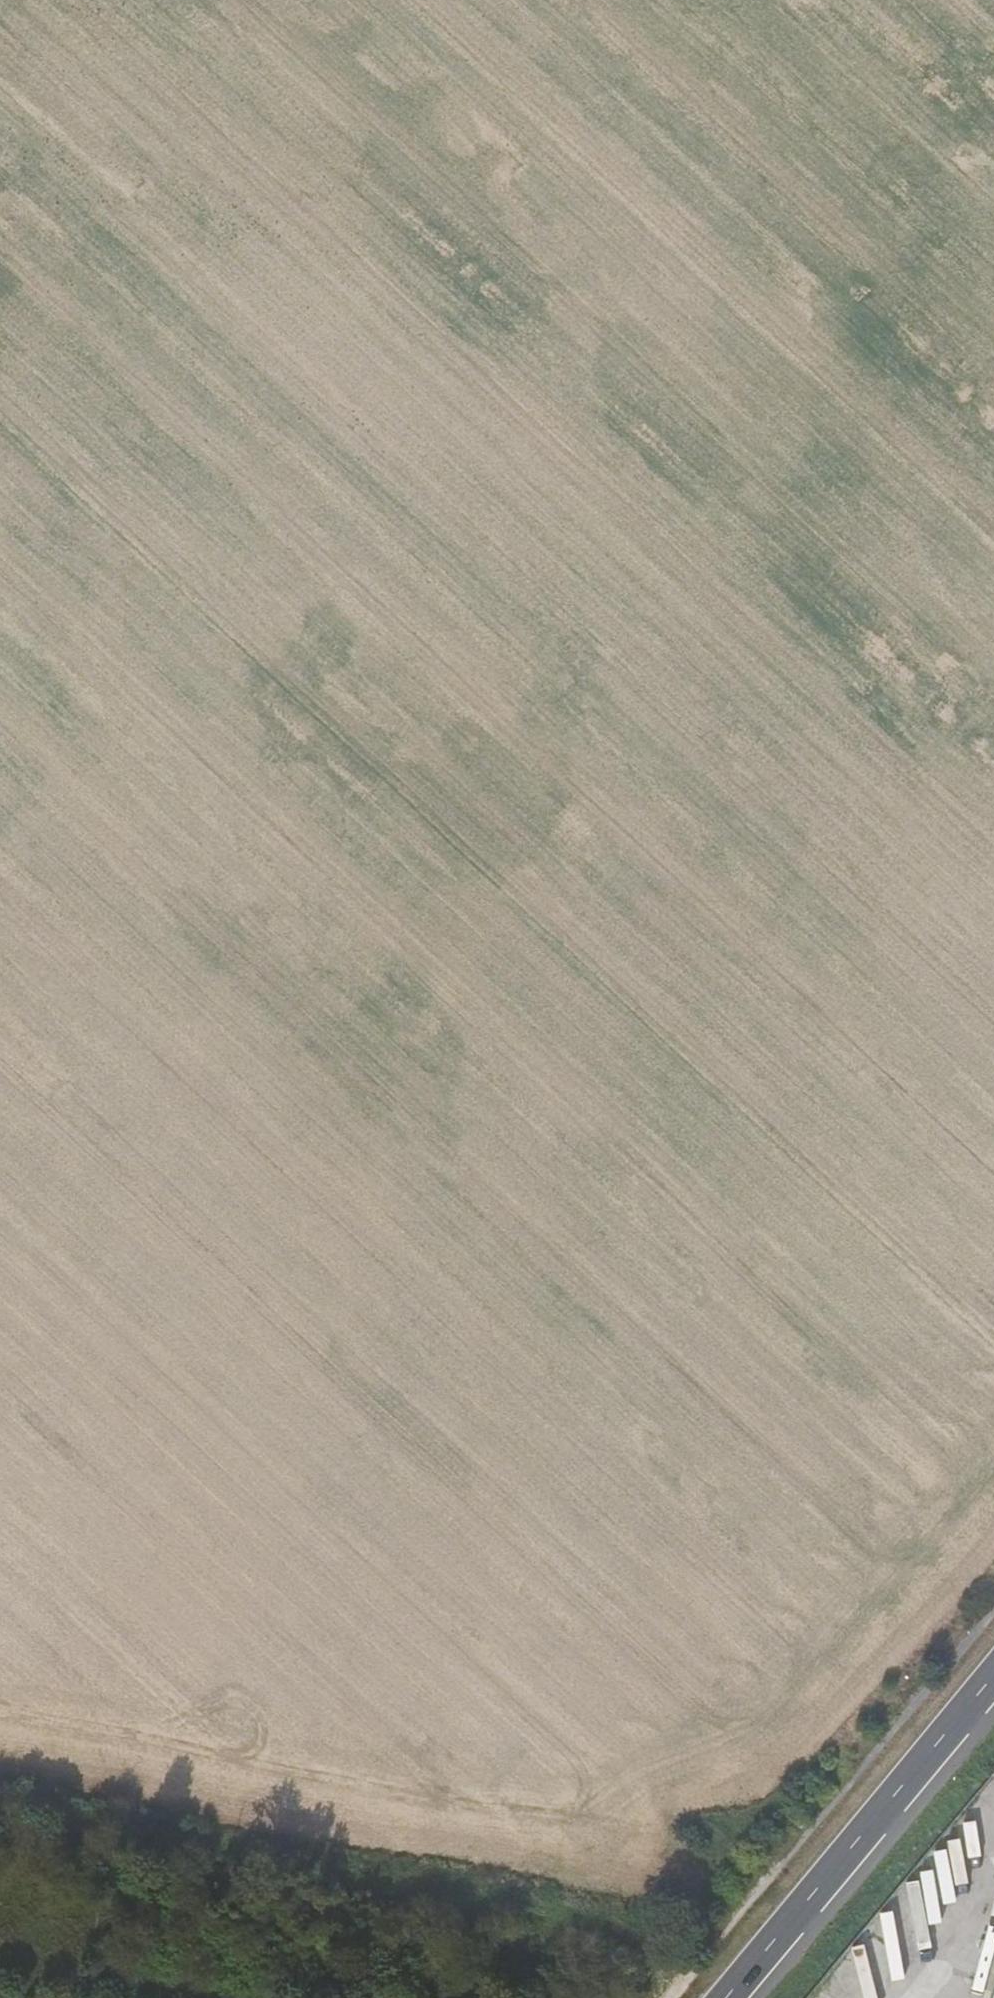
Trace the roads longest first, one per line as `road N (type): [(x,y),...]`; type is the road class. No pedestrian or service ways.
road 1 (track): [(993,1595),(664,1997)]
road 2 (trunk): [(728,1997),(993,1676)]

